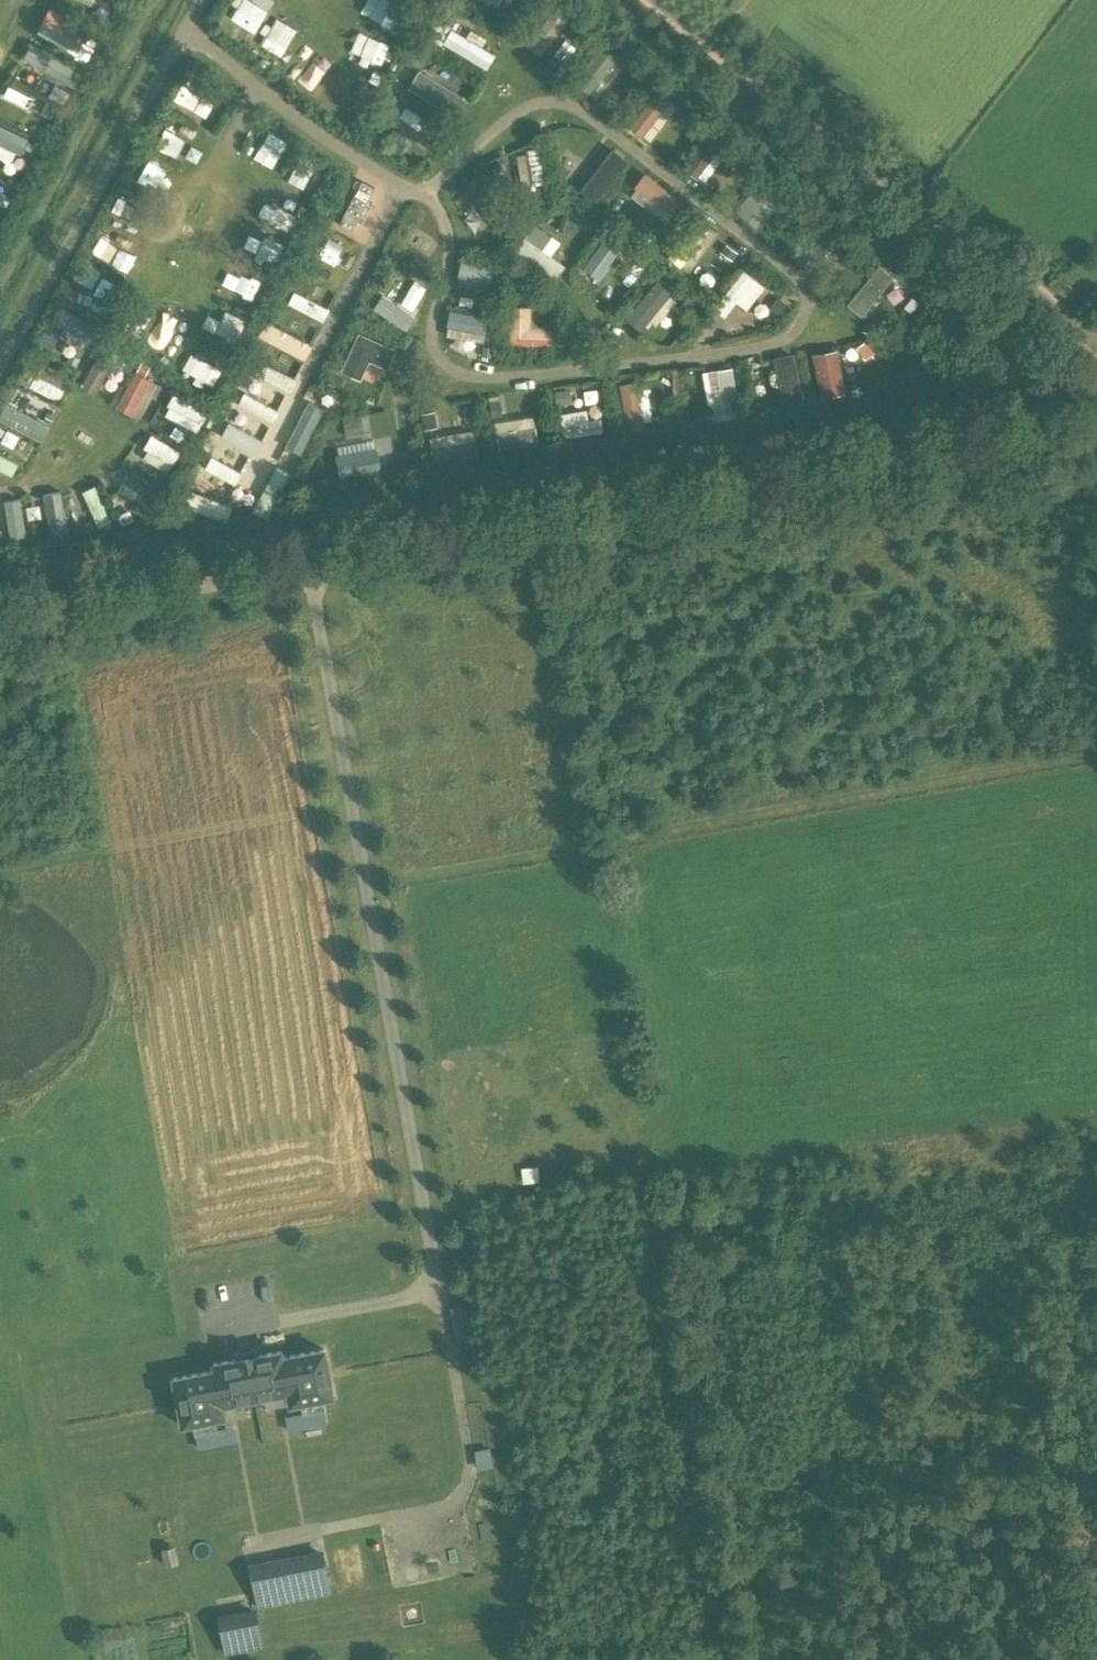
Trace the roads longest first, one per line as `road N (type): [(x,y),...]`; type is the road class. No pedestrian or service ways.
road 1 (unclassified): [(0,634),(1096,428)]
road 2 (unclassified): [(1096,336),(658,0)]

